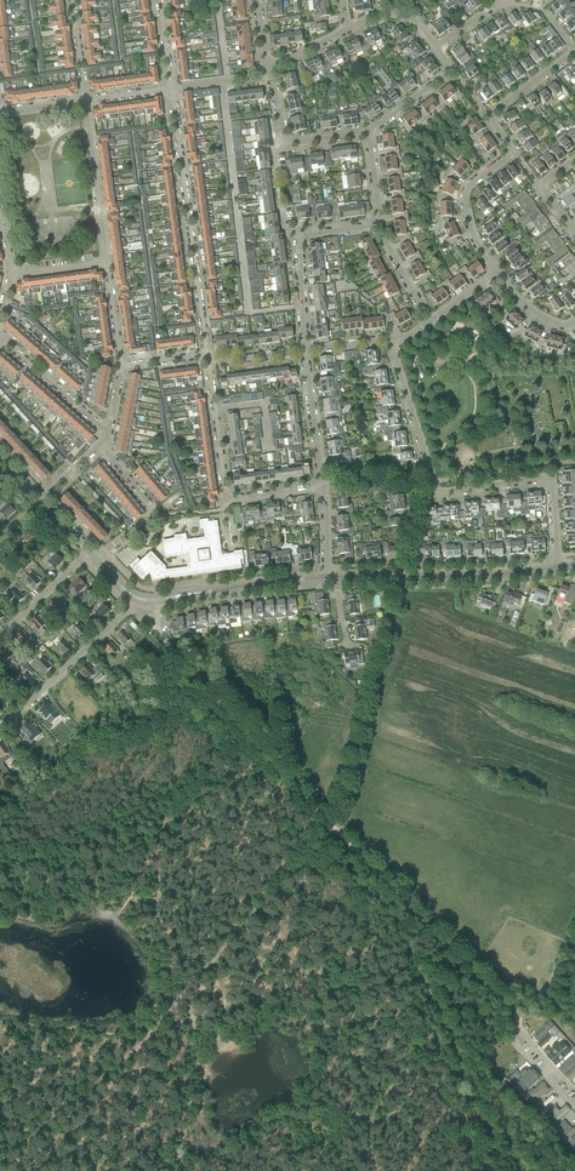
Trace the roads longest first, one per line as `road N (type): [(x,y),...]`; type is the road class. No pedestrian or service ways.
road 1 (unclassified): [(574,1099),(517,1035),(513,1005),(173,650),(158,623)]
road 2 (residential): [(498,274),(475,238),(467,203),(473,185),(513,152),(493,114),(574,52)]
road 3 (residential): [(172,89),(207,358)]
road 4 (tertiary): [(338,577),(558,567)]
road 5 (residential): [(558,567),(549,481),(444,493),(433,482)]
road 6 (residential): [(24,706),(123,614),(158,623)]
road 7 (residential): [(107,263),(86,102)]
road 8 (residential): [(100,445),(153,513),(96,561)]
road 9 (residential): [(433,482),(389,342)]
road 10 (residential): [(109,434),(0,340)]
road 11 (residential): [(228,499),(207,358)]
road 12 (residential): [(369,135),(454,73),(434,47)]
road 13 (residential): [(323,488),(305,352)]
road 14 (residential): [(0,635),(90,553)]

